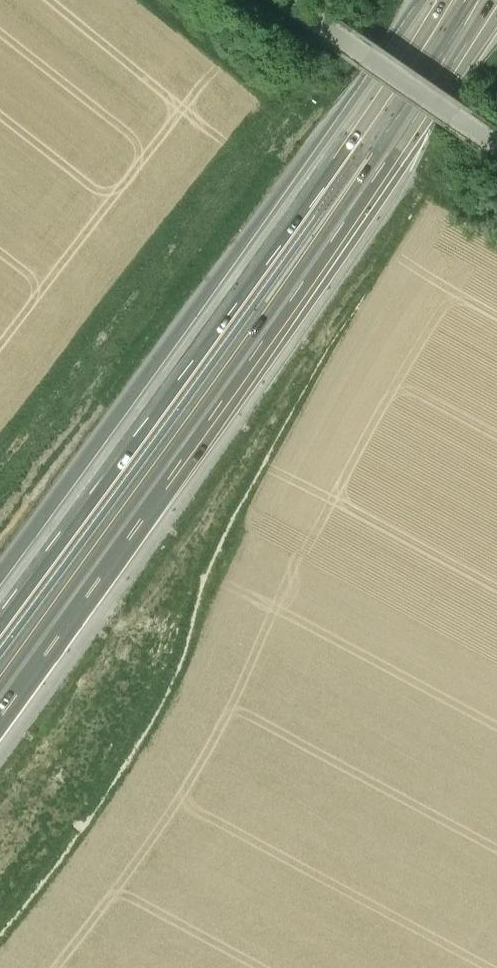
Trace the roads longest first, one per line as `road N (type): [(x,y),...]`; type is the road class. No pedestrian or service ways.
road 1 (motorway): [(0,692),(299,285),(495,0)]
road 2 (motorway): [(437,0),(0,607)]
road 3 (unclassified): [(286,0),(496,148)]

